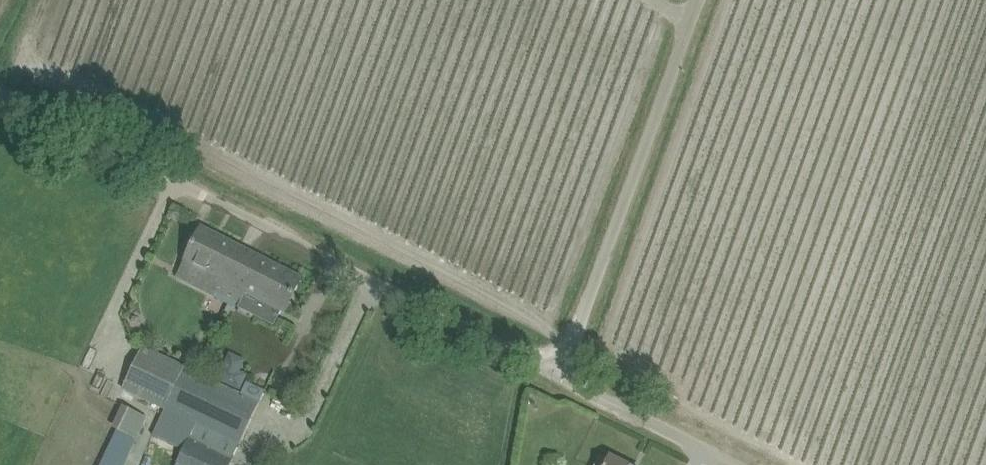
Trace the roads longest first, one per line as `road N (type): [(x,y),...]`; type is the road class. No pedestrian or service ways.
road 1 (unclassified): [(576,372),(213,186)]
road 2 (unclassified): [(576,372),(711,0)]
road 3 (track): [(0,86),(213,186)]
road 4 (unclassified): [(766,464),(576,372)]

